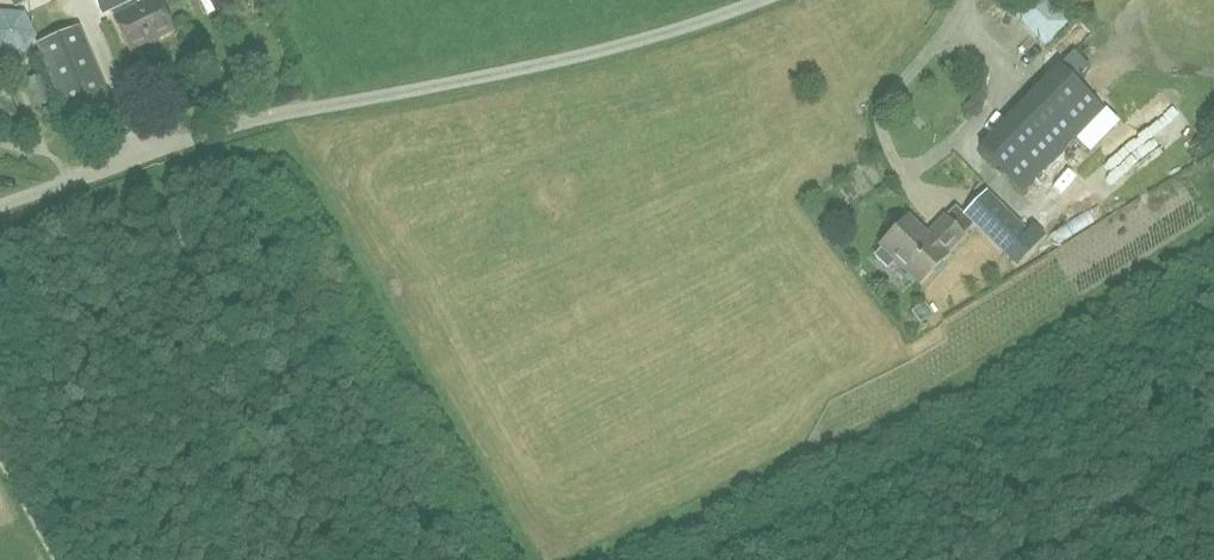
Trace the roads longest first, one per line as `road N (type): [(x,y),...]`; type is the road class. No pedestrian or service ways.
road 1 (residential): [(761,0),(516,71),(251,122),(0,206)]

